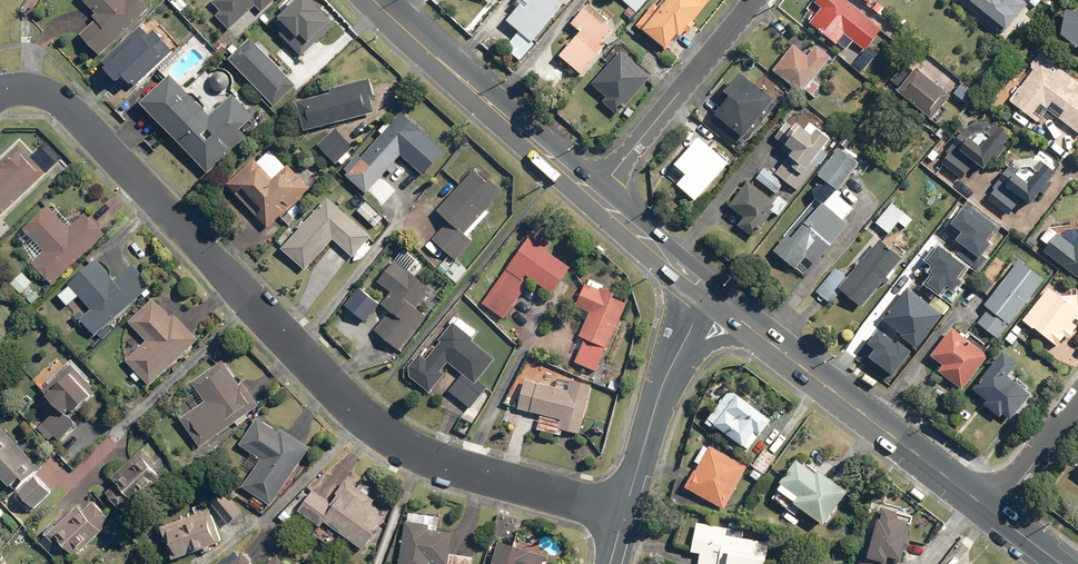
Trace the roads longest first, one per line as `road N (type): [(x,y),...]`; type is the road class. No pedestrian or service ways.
road 1 (residential): [(626,513),(397,440),(360,412),(64,106),(36,91),(0,97)]
road 2 (primary): [(992,515),(710,297)]
road 3 (primary): [(596,197),(375,0)]
road 4 (residential): [(596,197),(757,0)]
road 5 (tertiary): [(710,297),(663,387),(626,513)]
road 6 (primary): [(710,297),(596,197)]
road 7 (residential): [(1077,403),(992,515)]

